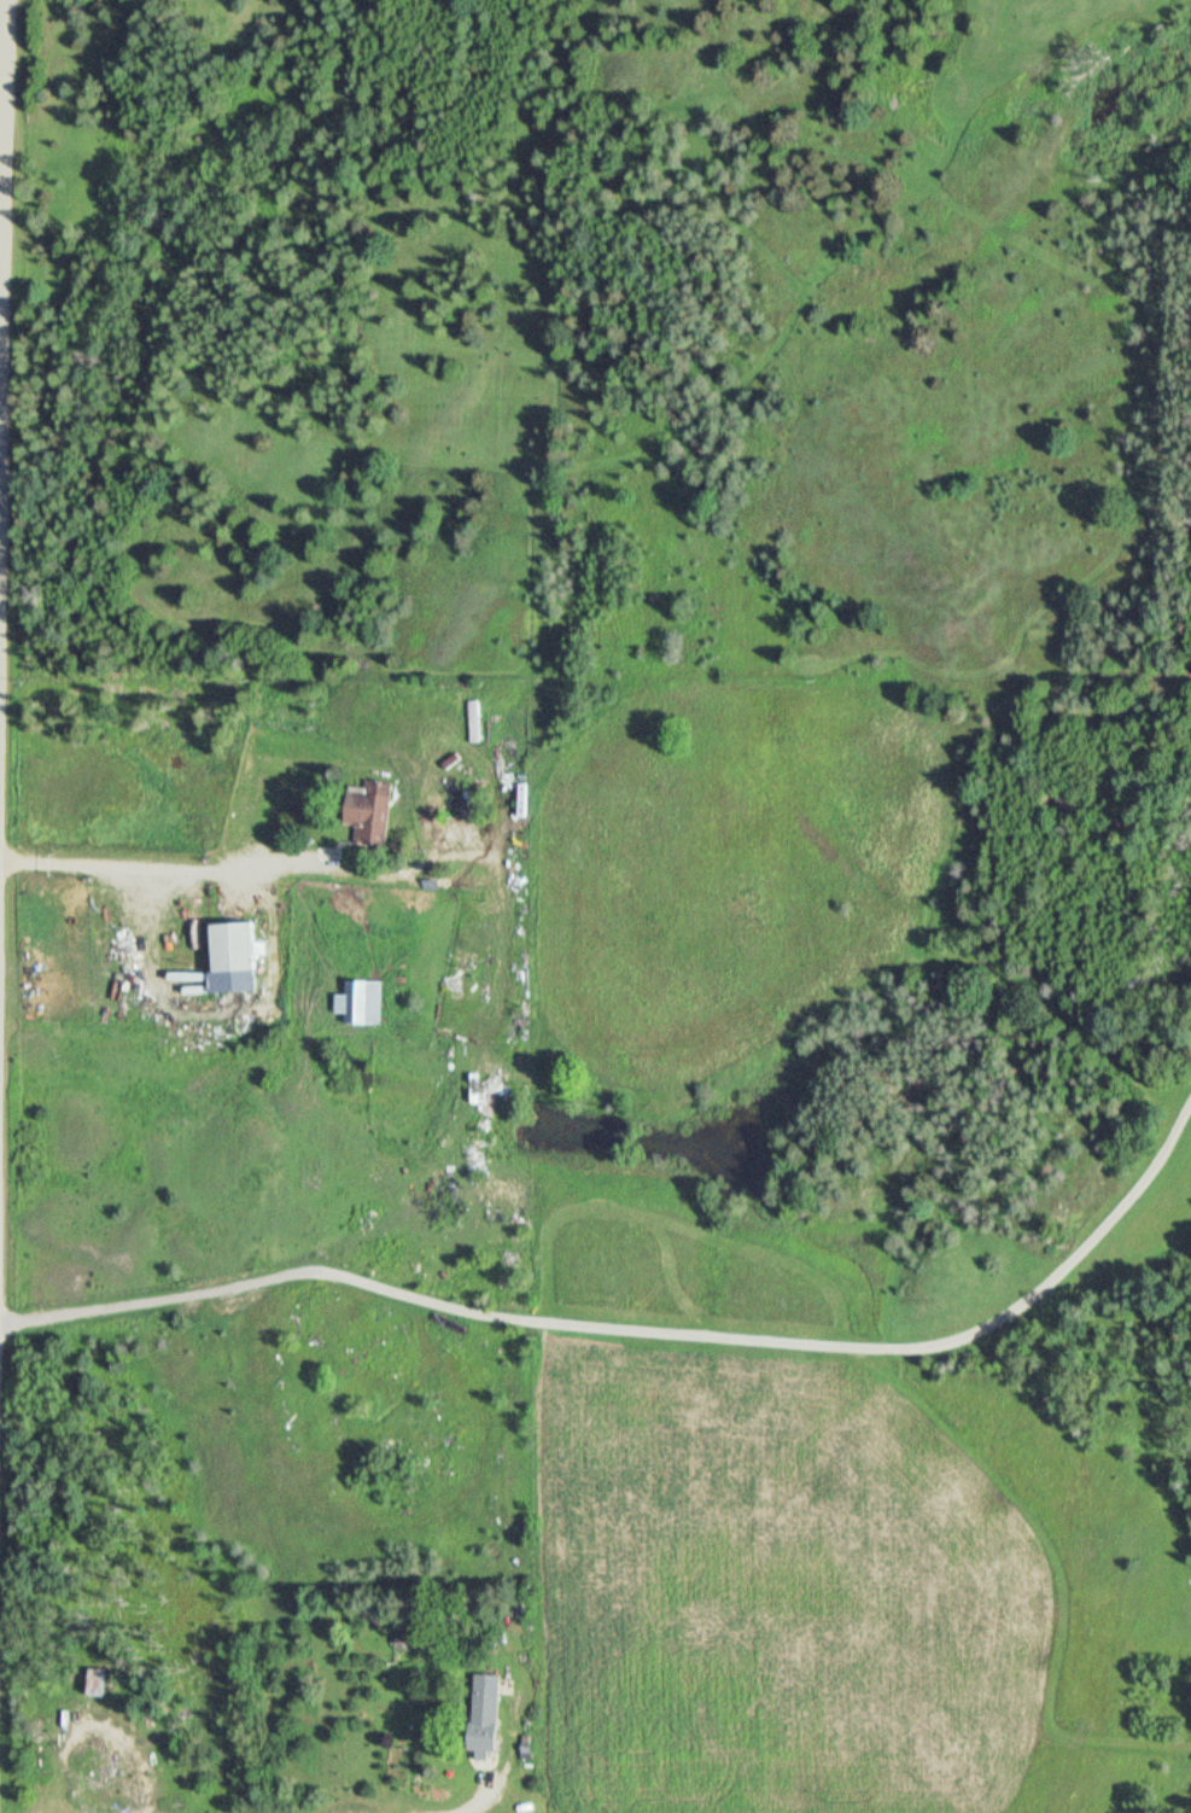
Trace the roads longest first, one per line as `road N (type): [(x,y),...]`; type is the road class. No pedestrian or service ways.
road 1 (residential): [(0,1453),(15,0)]

